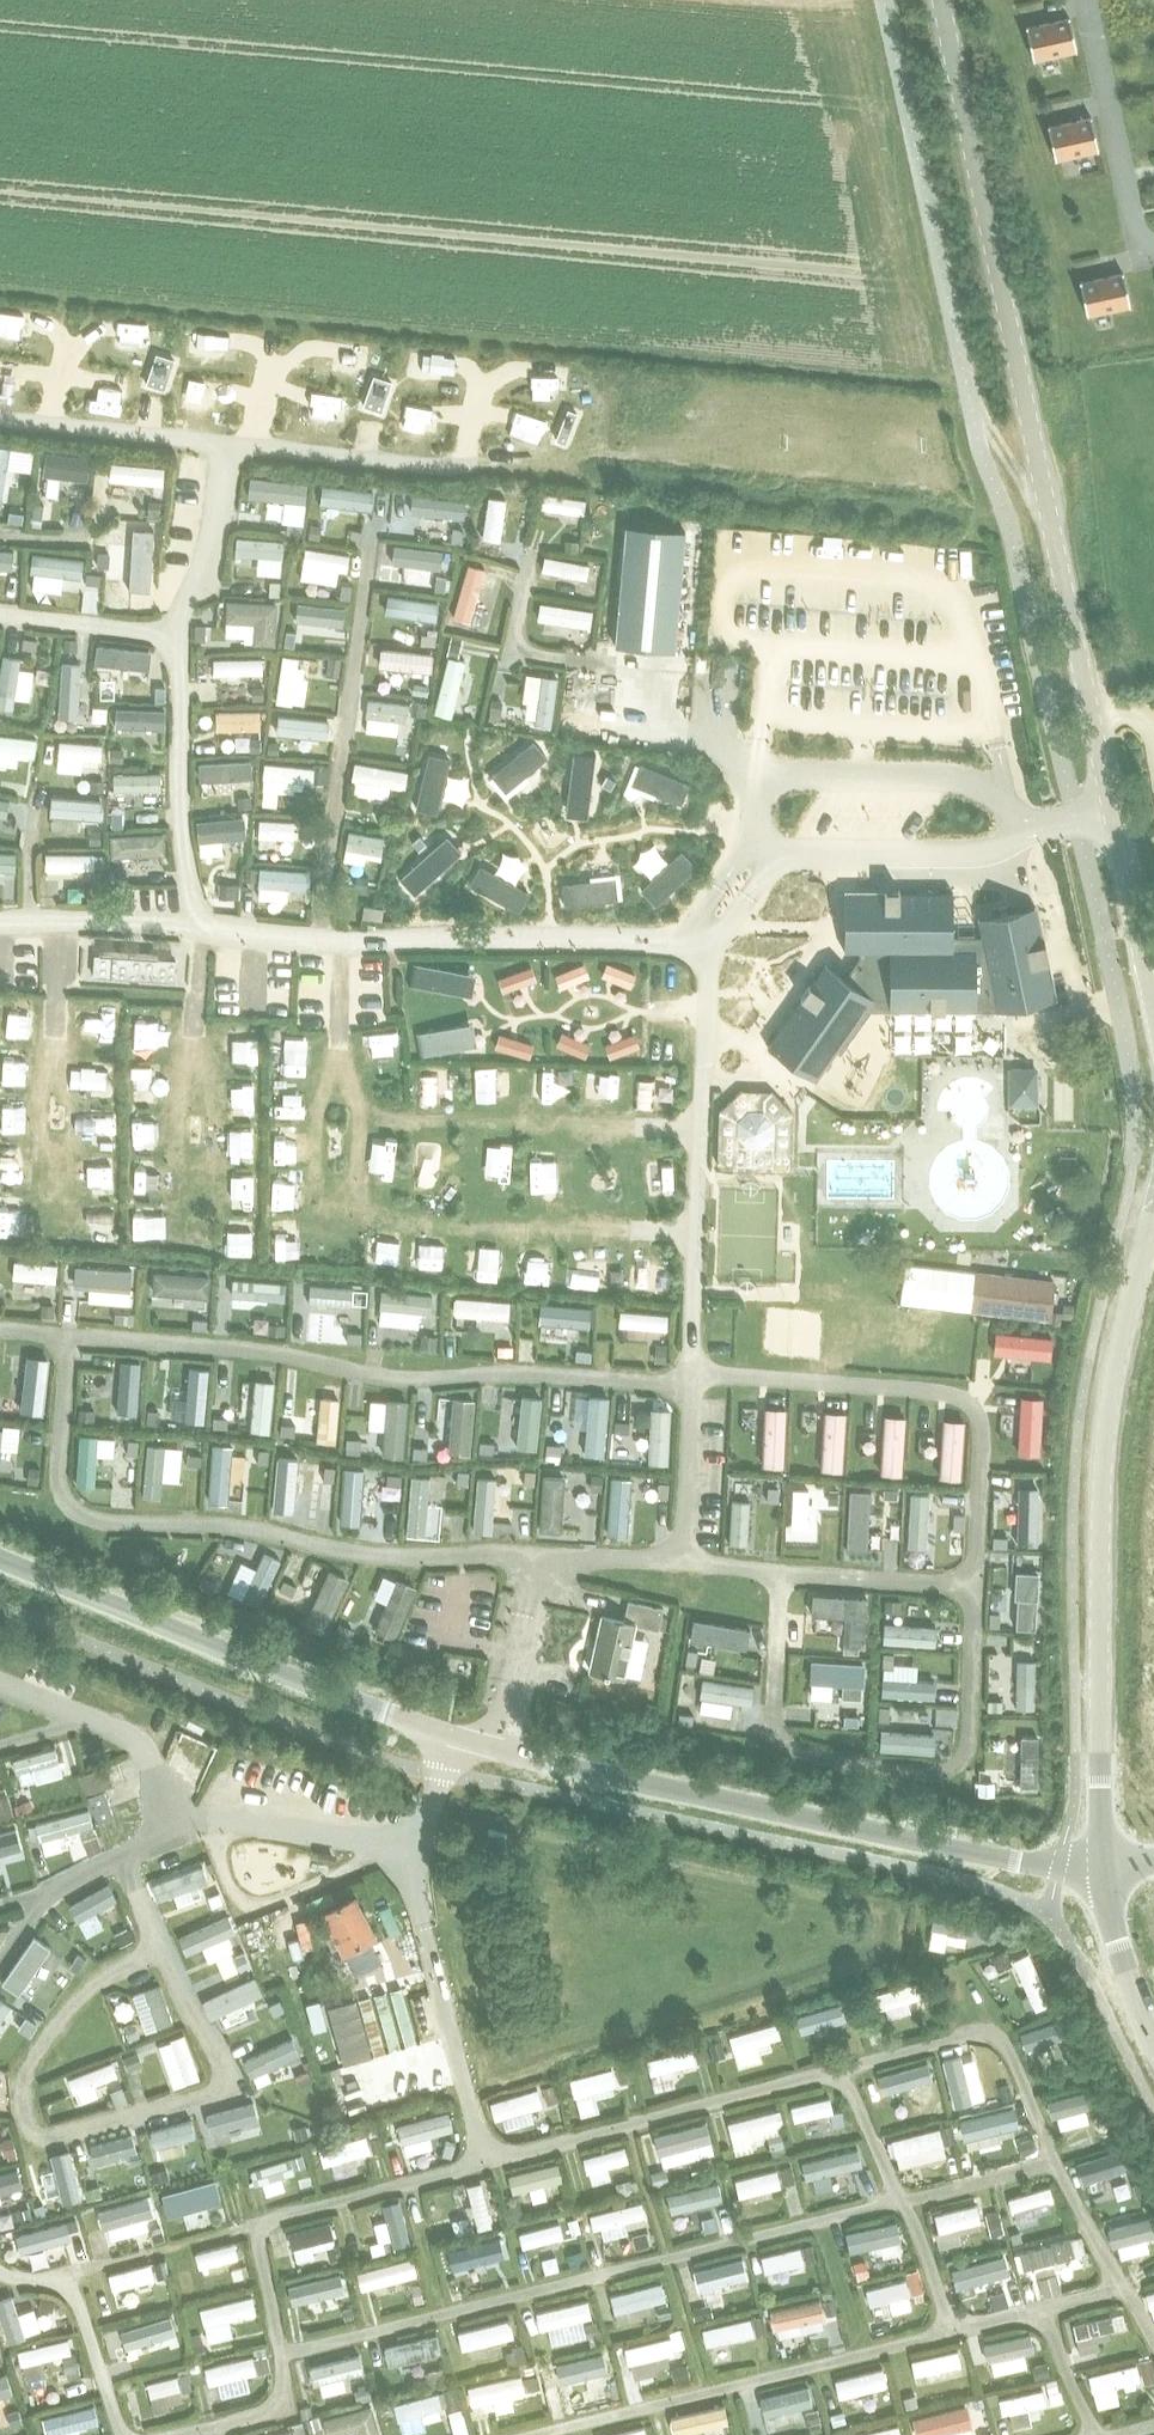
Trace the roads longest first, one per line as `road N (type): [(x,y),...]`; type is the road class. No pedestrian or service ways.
road 1 (unclassified): [(1098,1864),(1017,1862),(472,1745),(386,1718),(0,1558)]
road 2 (tertiary): [(1153,1016),(938,0)]
road 3 (tertiary): [(1098,1864),(1104,1453),(1153,1201)]
road 4 (tertiary): [(1153,2039),(1117,1950),(1098,1864)]

